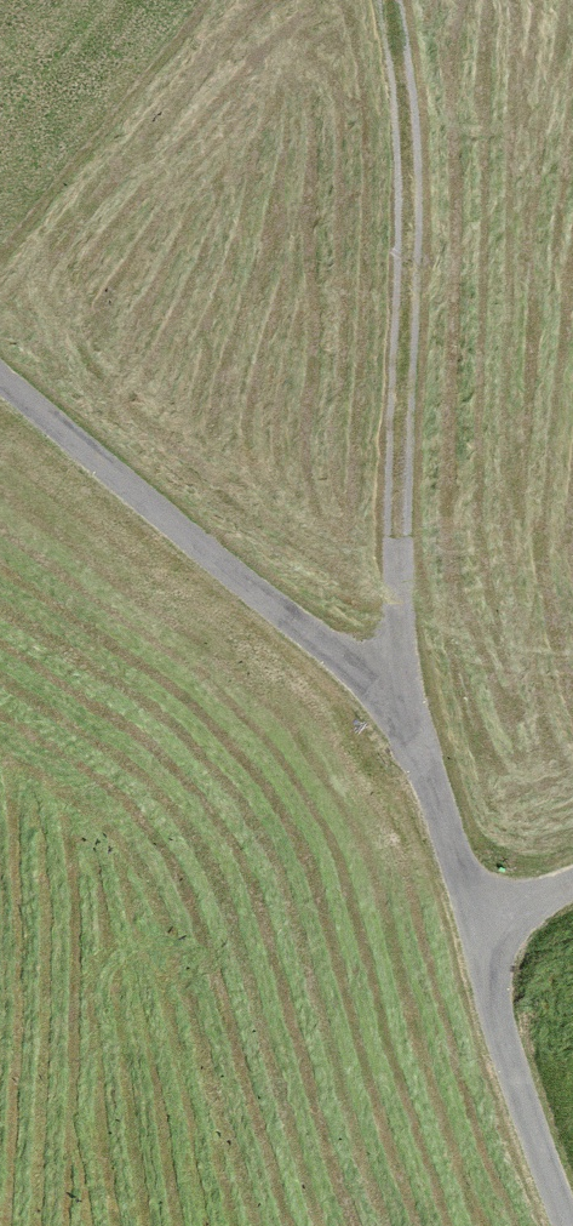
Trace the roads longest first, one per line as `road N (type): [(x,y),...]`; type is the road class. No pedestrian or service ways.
road 1 (track): [(0,377),(228,567),(358,691),(488,938),(572,1225)]
road 2 (track): [(420,809),(395,547),(412,238),(403,52),(392,0)]

